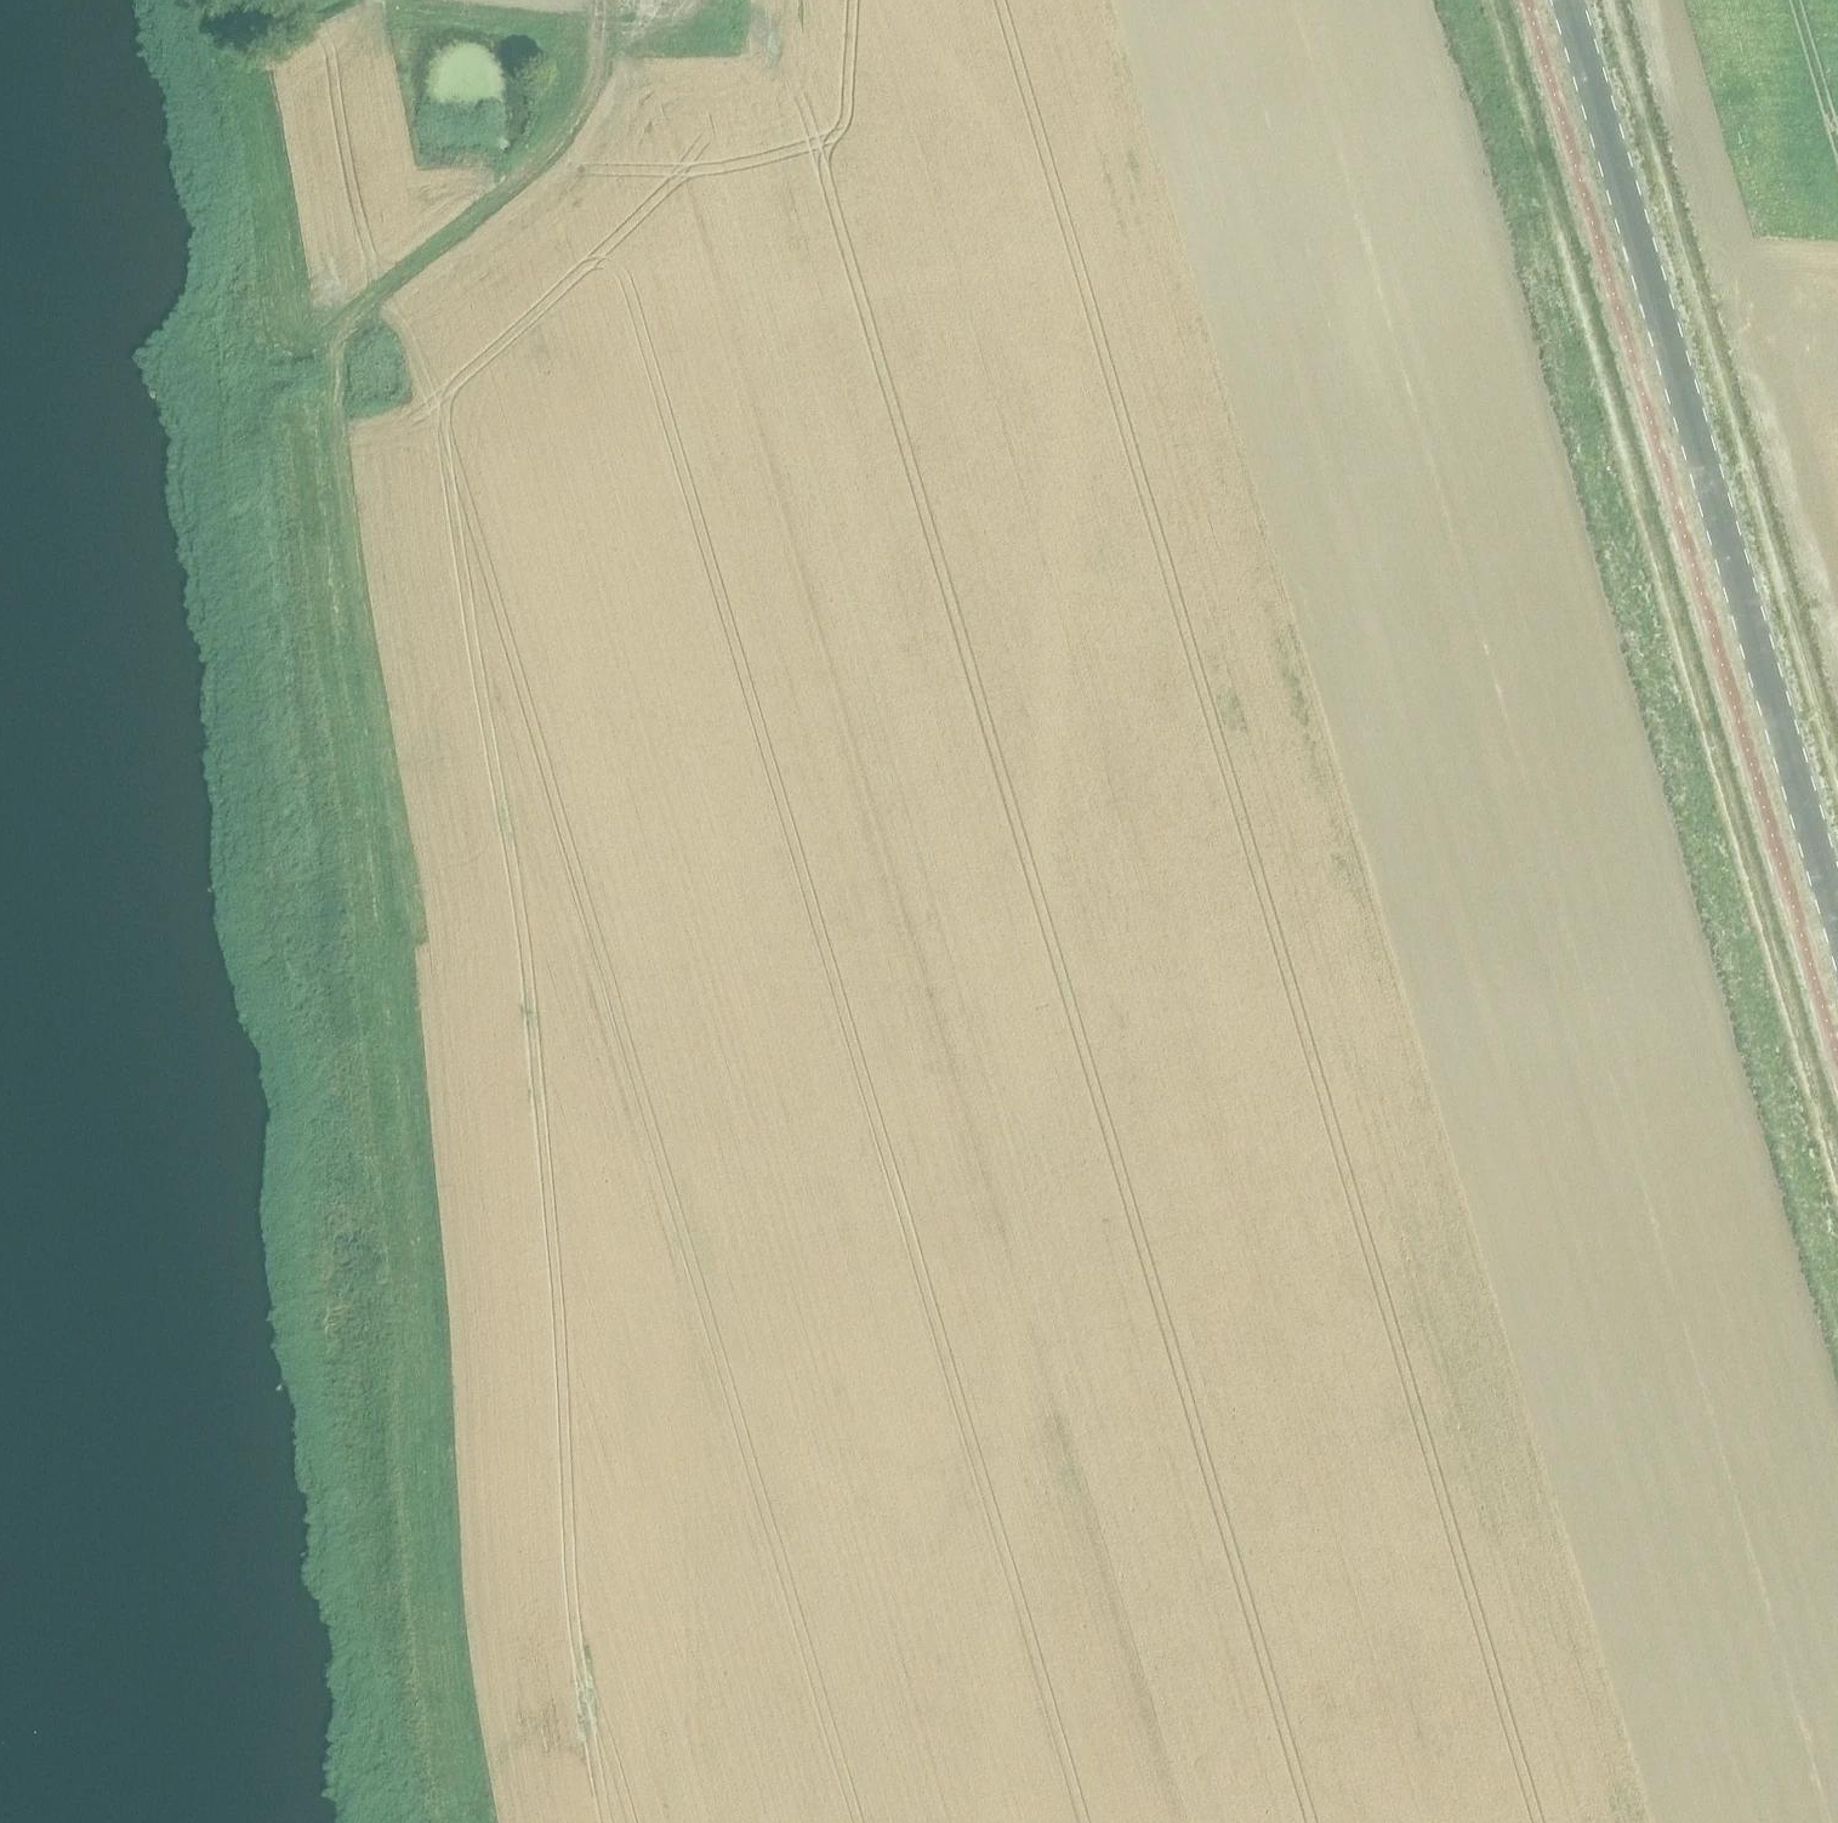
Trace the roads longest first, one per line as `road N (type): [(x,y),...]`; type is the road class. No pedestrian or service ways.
road 1 (tertiary): [(1567,0),(1837,924)]

